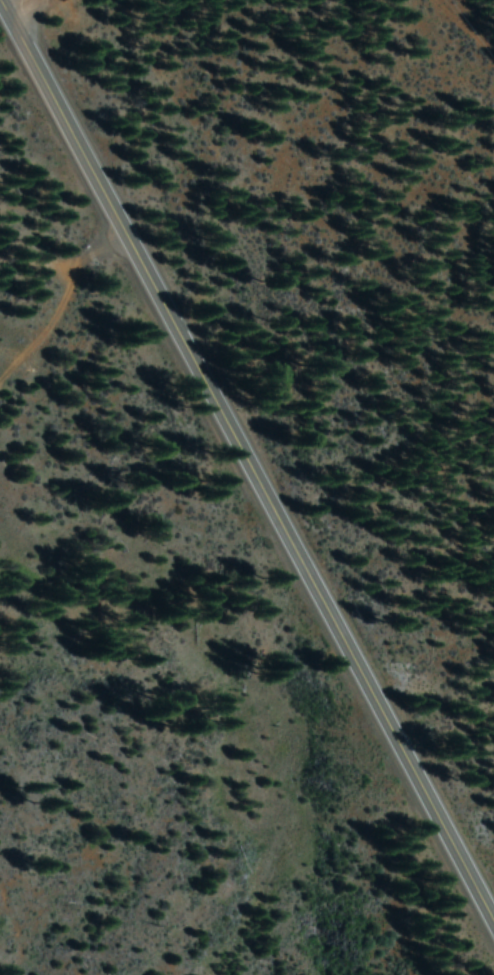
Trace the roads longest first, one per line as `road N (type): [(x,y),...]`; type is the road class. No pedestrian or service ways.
road 1 (trunk): [(0,0),(493,911)]
road 2 (track): [(0,394),(119,208)]

